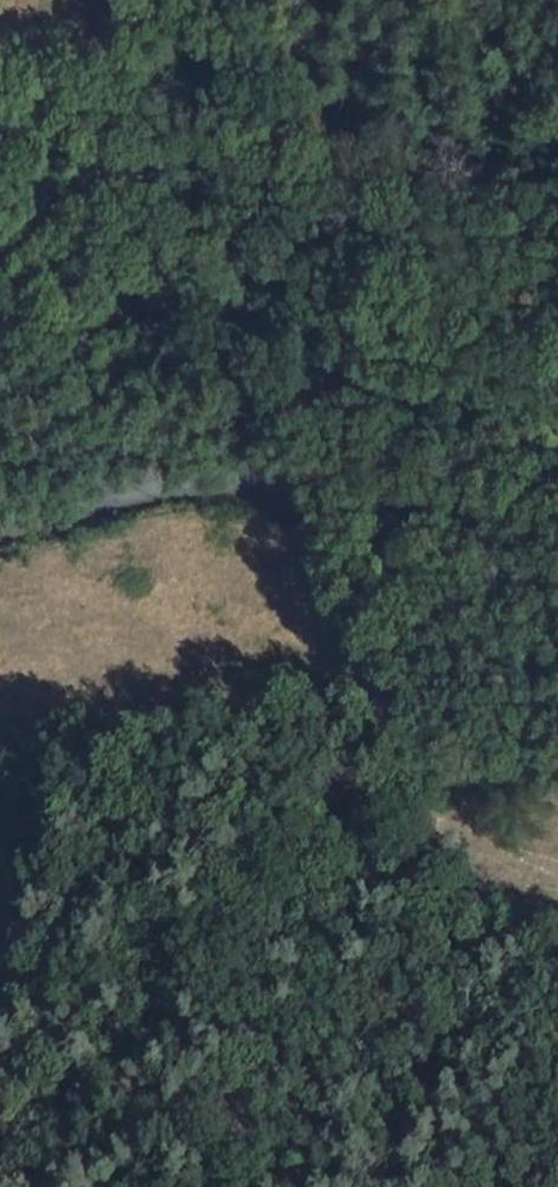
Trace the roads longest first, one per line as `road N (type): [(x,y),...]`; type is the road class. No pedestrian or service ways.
road 1 (tertiary): [(0,526),(179,479),(241,476),(380,493),(557,544)]

